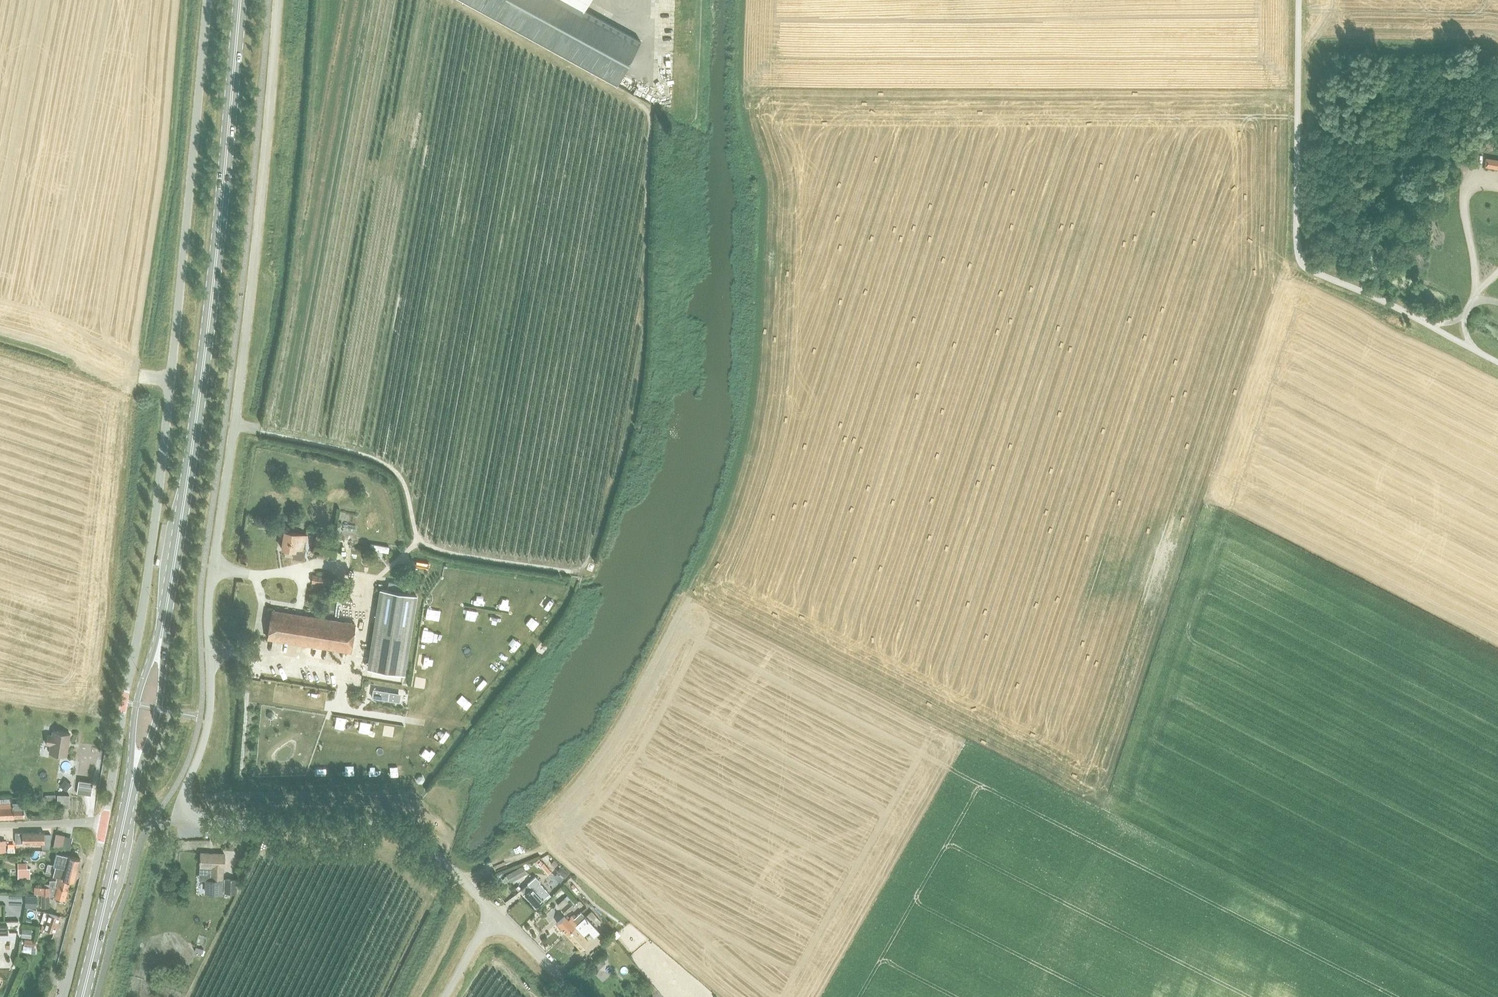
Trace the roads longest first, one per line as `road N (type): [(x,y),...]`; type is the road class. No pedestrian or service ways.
road 1 (unclassified): [(498,916),(430,848),(394,826),(182,823),(209,713),(209,595),(250,293),(277,0)]
road 2 (unclassified): [(104,825),(149,566),(207,0)]
road 3 (secondary): [(161,638),(209,319),(240,0)]
road 4 (residential): [(1497,362),(1300,259),(1298,0)]
road 5 (track): [(258,431),(386,464),(405,486),(418,541),(573,571)]
road 6 (secondary): [(82,996),(131,786)]
road 7 (unclassified): [(62,996),(104,825)]
road 8 (secondary): [(161,638),(136,704),(131,786)]
road 9 (secondary): [(131,786),(158,709),(161,638)]

